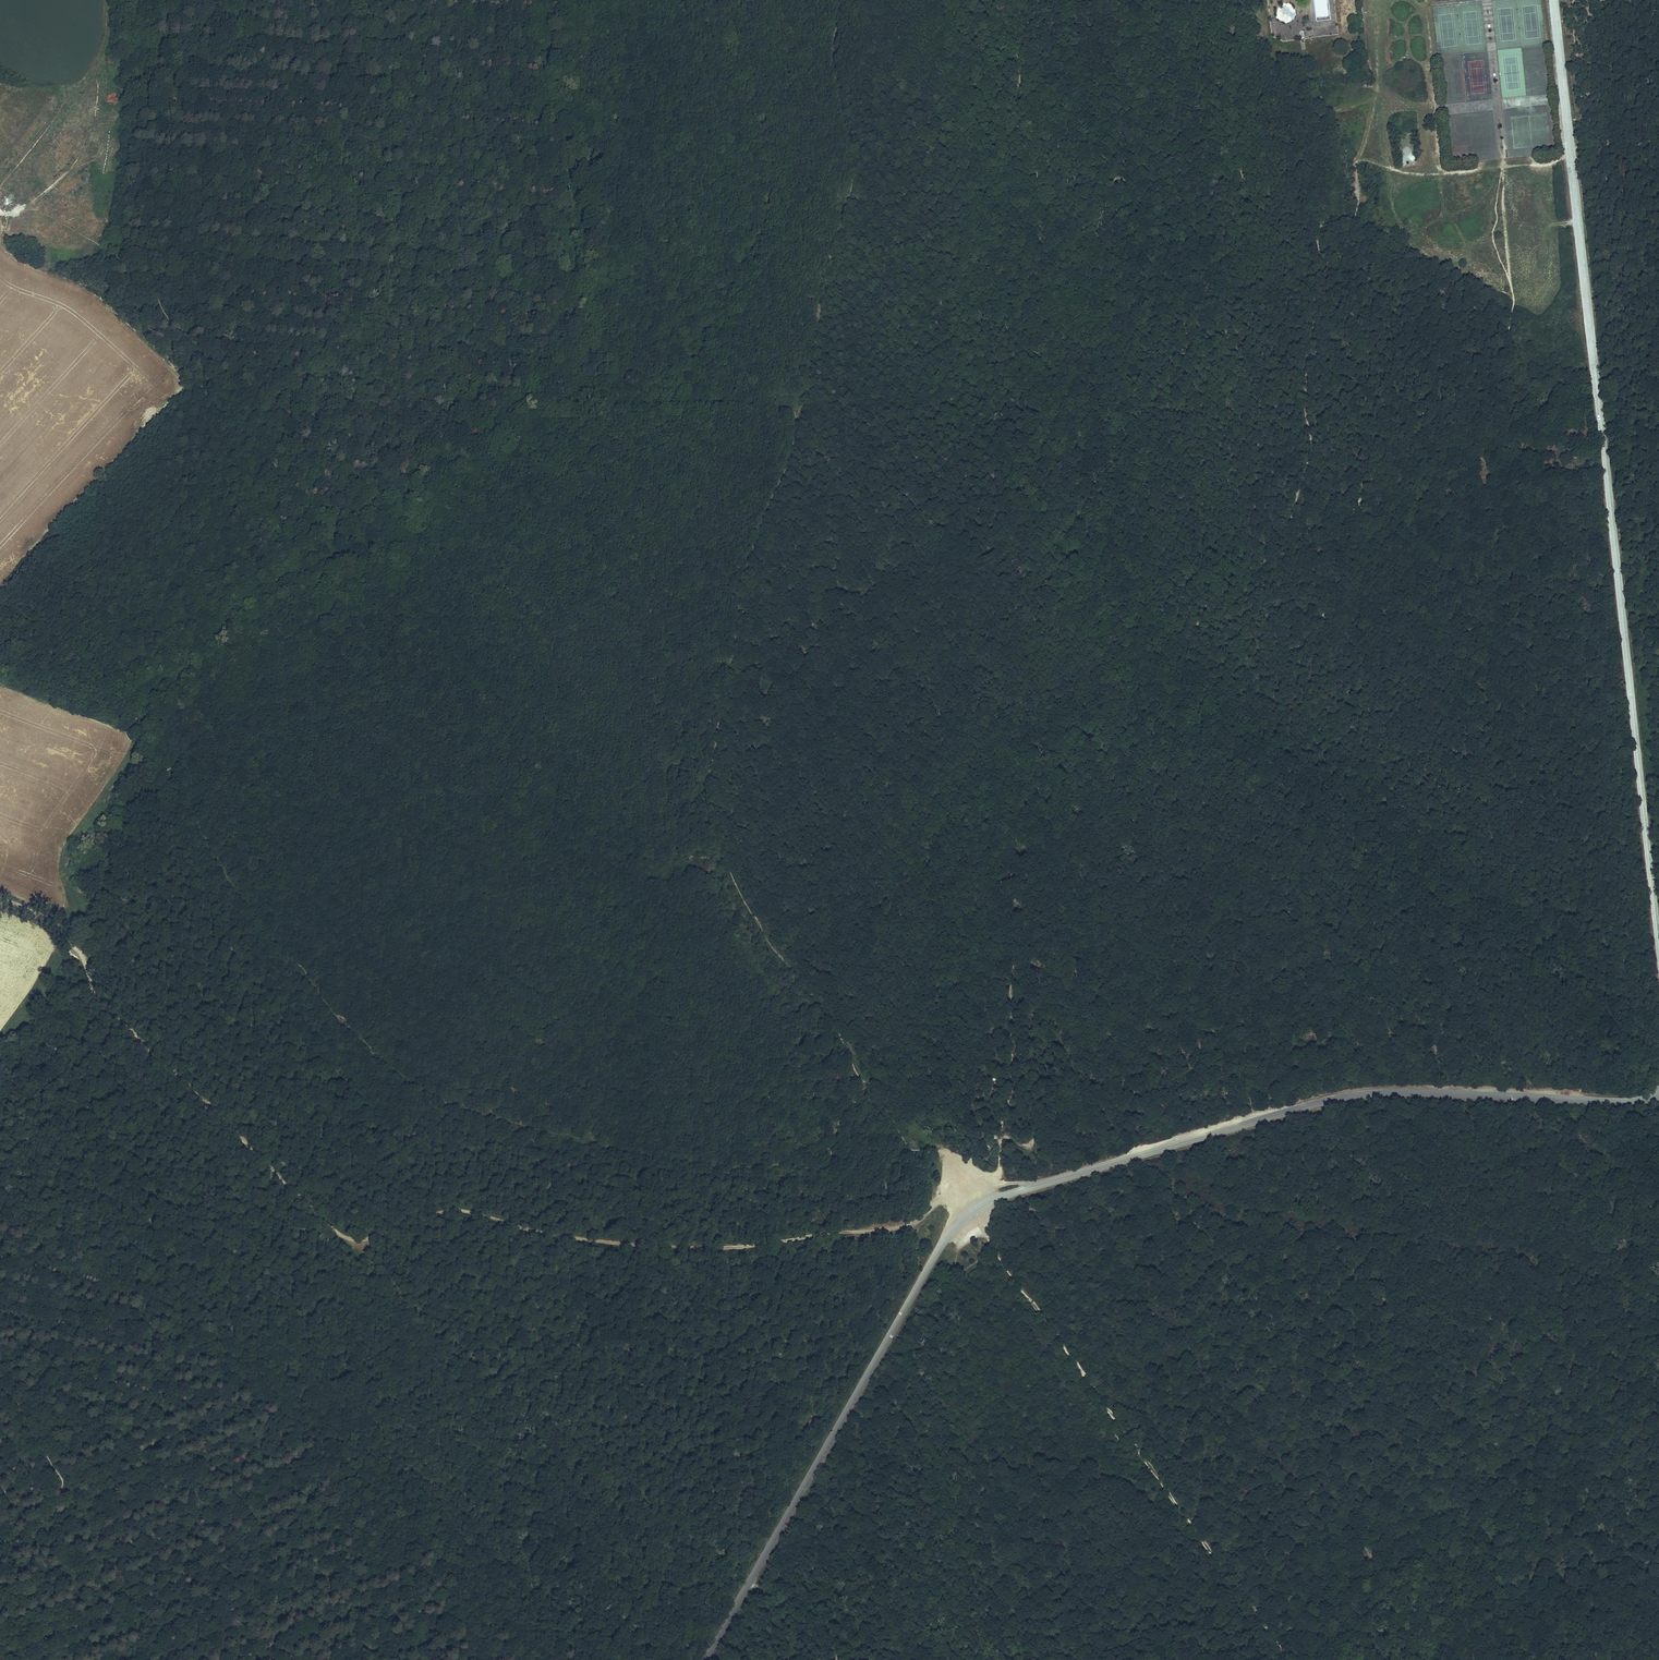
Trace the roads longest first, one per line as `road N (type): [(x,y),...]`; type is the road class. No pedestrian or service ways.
road 1 (unclassified): [(1658,1094),(1635,1100),(1342,1097),(976,1208),(937,1252),(704,1659)]
road 2 (unclassified): [(1553,0),(1658,950)]
road 3 (track): [(0,191),(103,52),(107,0)]

